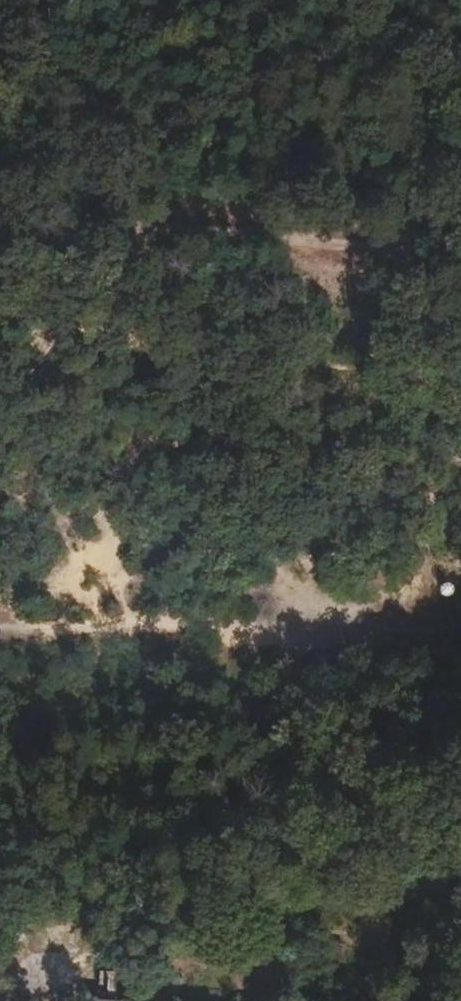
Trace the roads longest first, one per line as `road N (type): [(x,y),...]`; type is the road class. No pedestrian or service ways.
road 1 (track): [(460,259),(139,227),(0,236)]
road 2 (track): [(460,622),(197,612),(0,636)]

